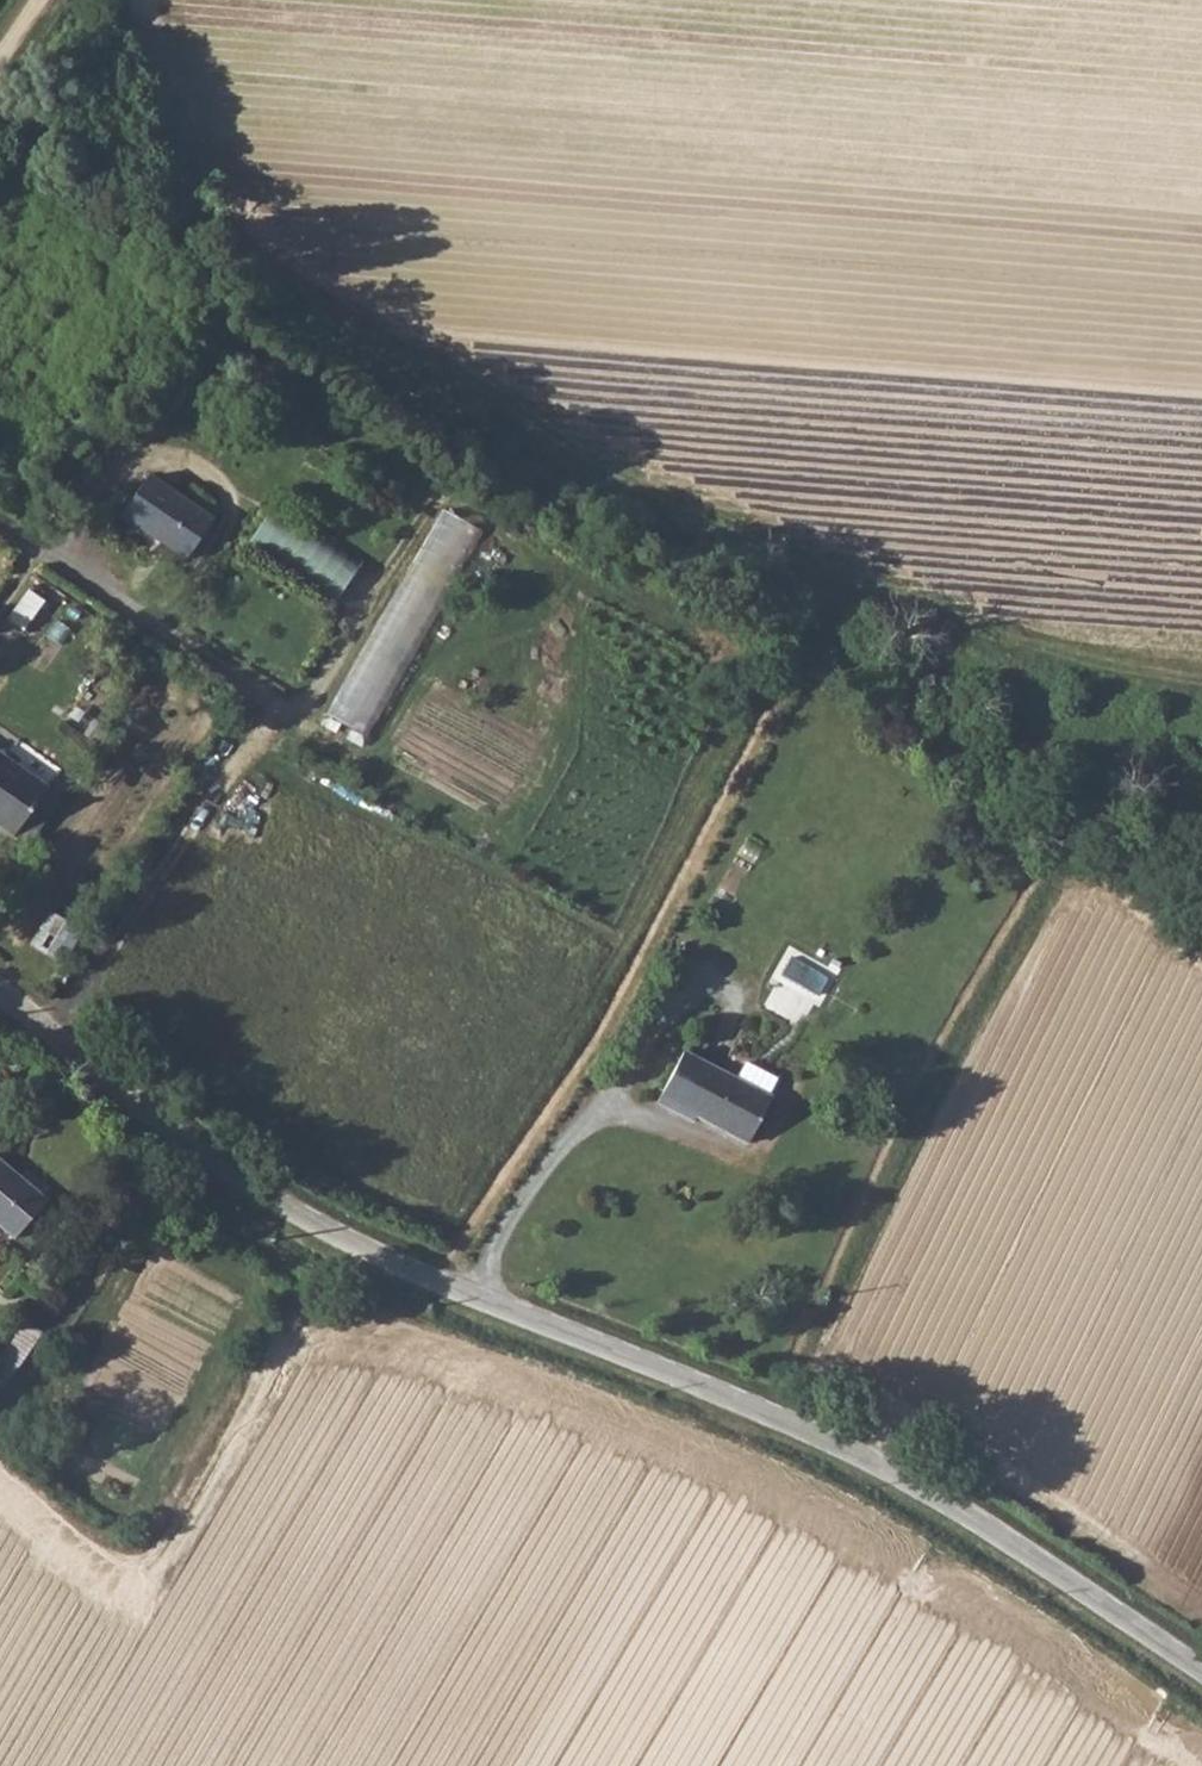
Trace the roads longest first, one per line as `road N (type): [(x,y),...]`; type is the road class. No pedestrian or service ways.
road 1 (unclassified): [(1201,1678),(959,1514),(814,1440),(305,1223),(0,995)]
road 2 (track): [(48,1034),(271,705)]
road 3 (residential): [(0,525),(271,705)]

